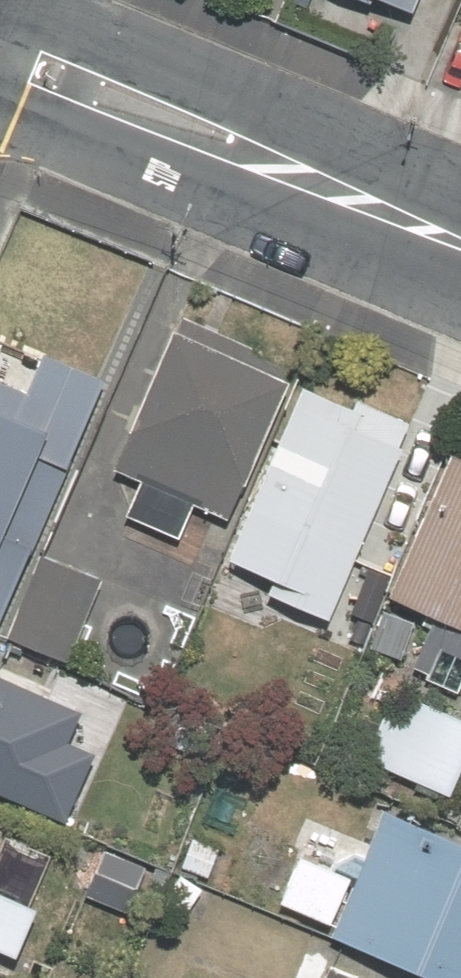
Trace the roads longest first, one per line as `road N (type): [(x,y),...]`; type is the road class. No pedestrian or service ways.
road 1 (residential): [(0,44),(460,245)]

